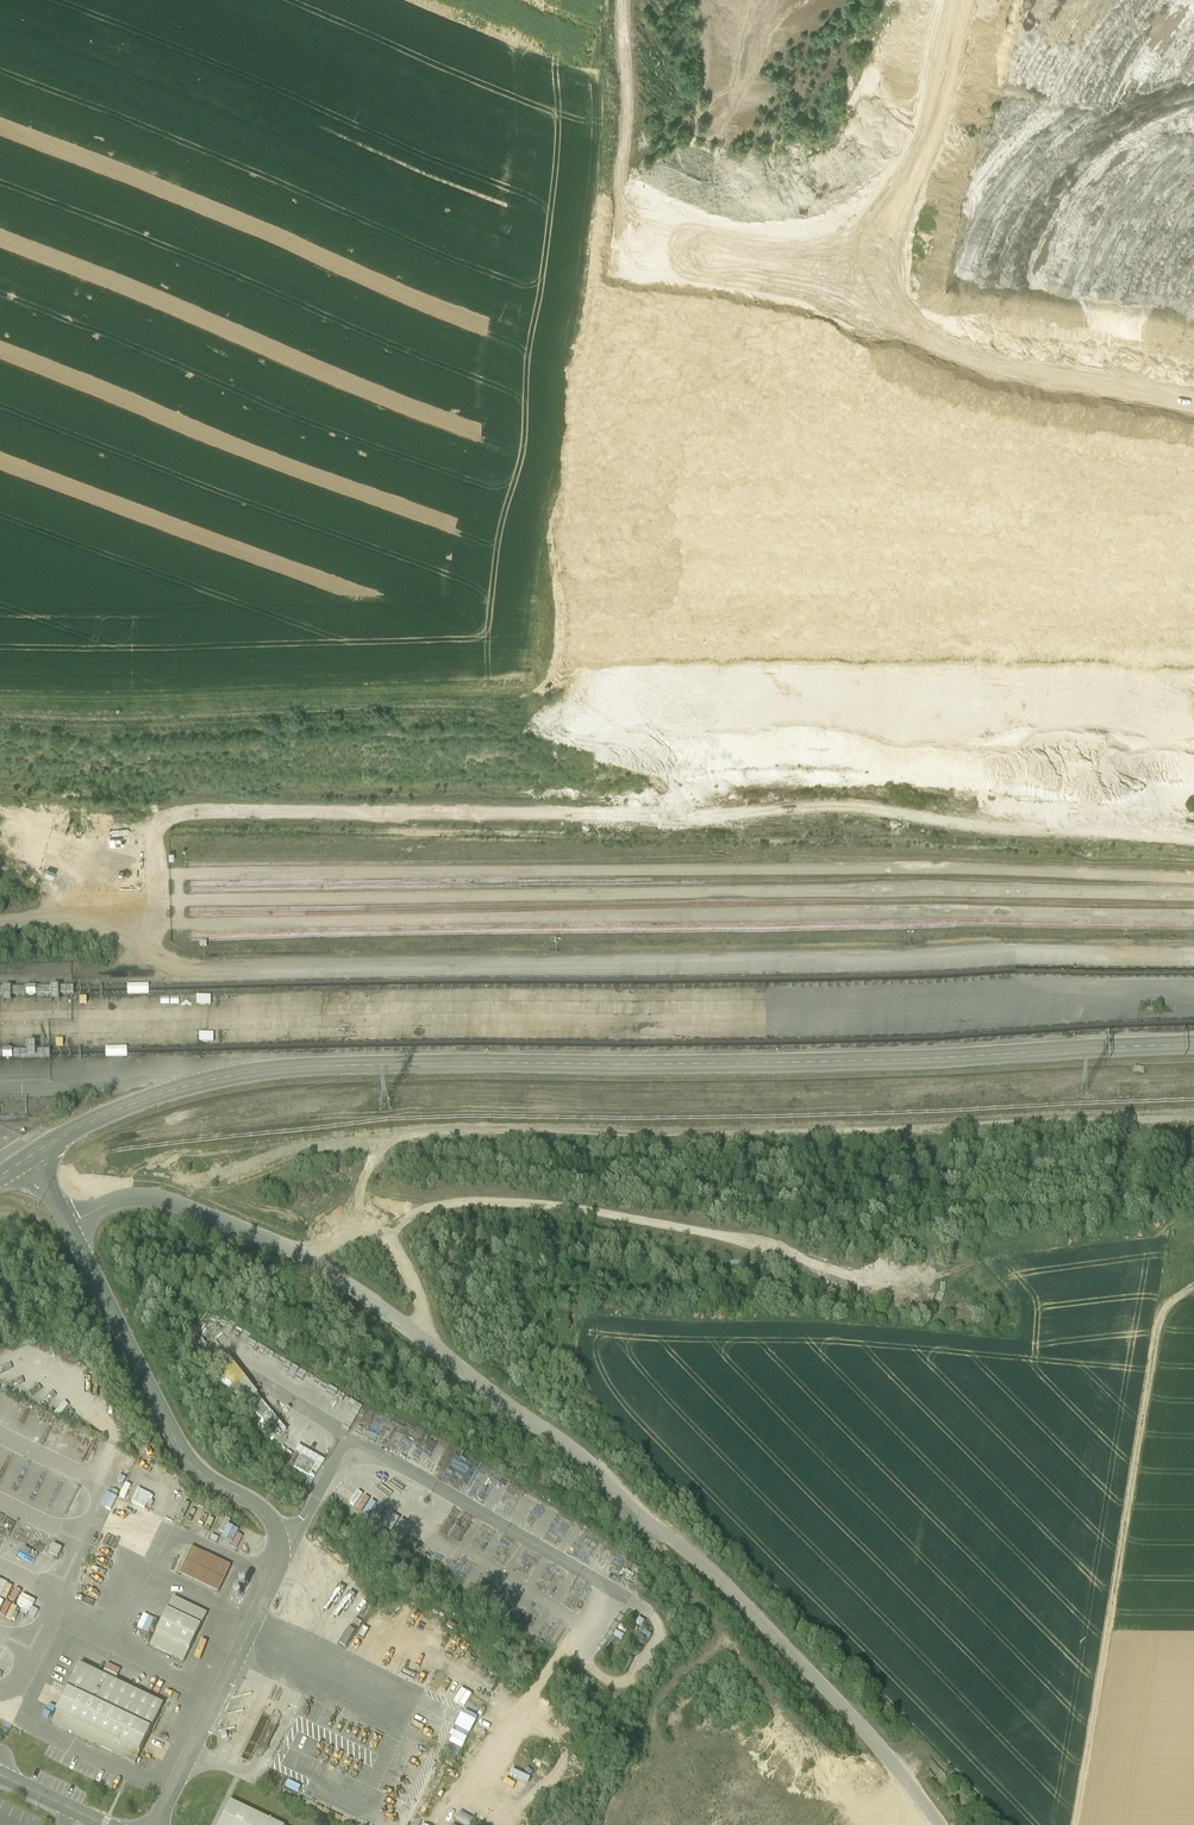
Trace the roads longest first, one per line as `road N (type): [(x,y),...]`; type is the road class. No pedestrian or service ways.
road 1 (track): [(1078,1824),(1160,1320),(1193,1288)]

